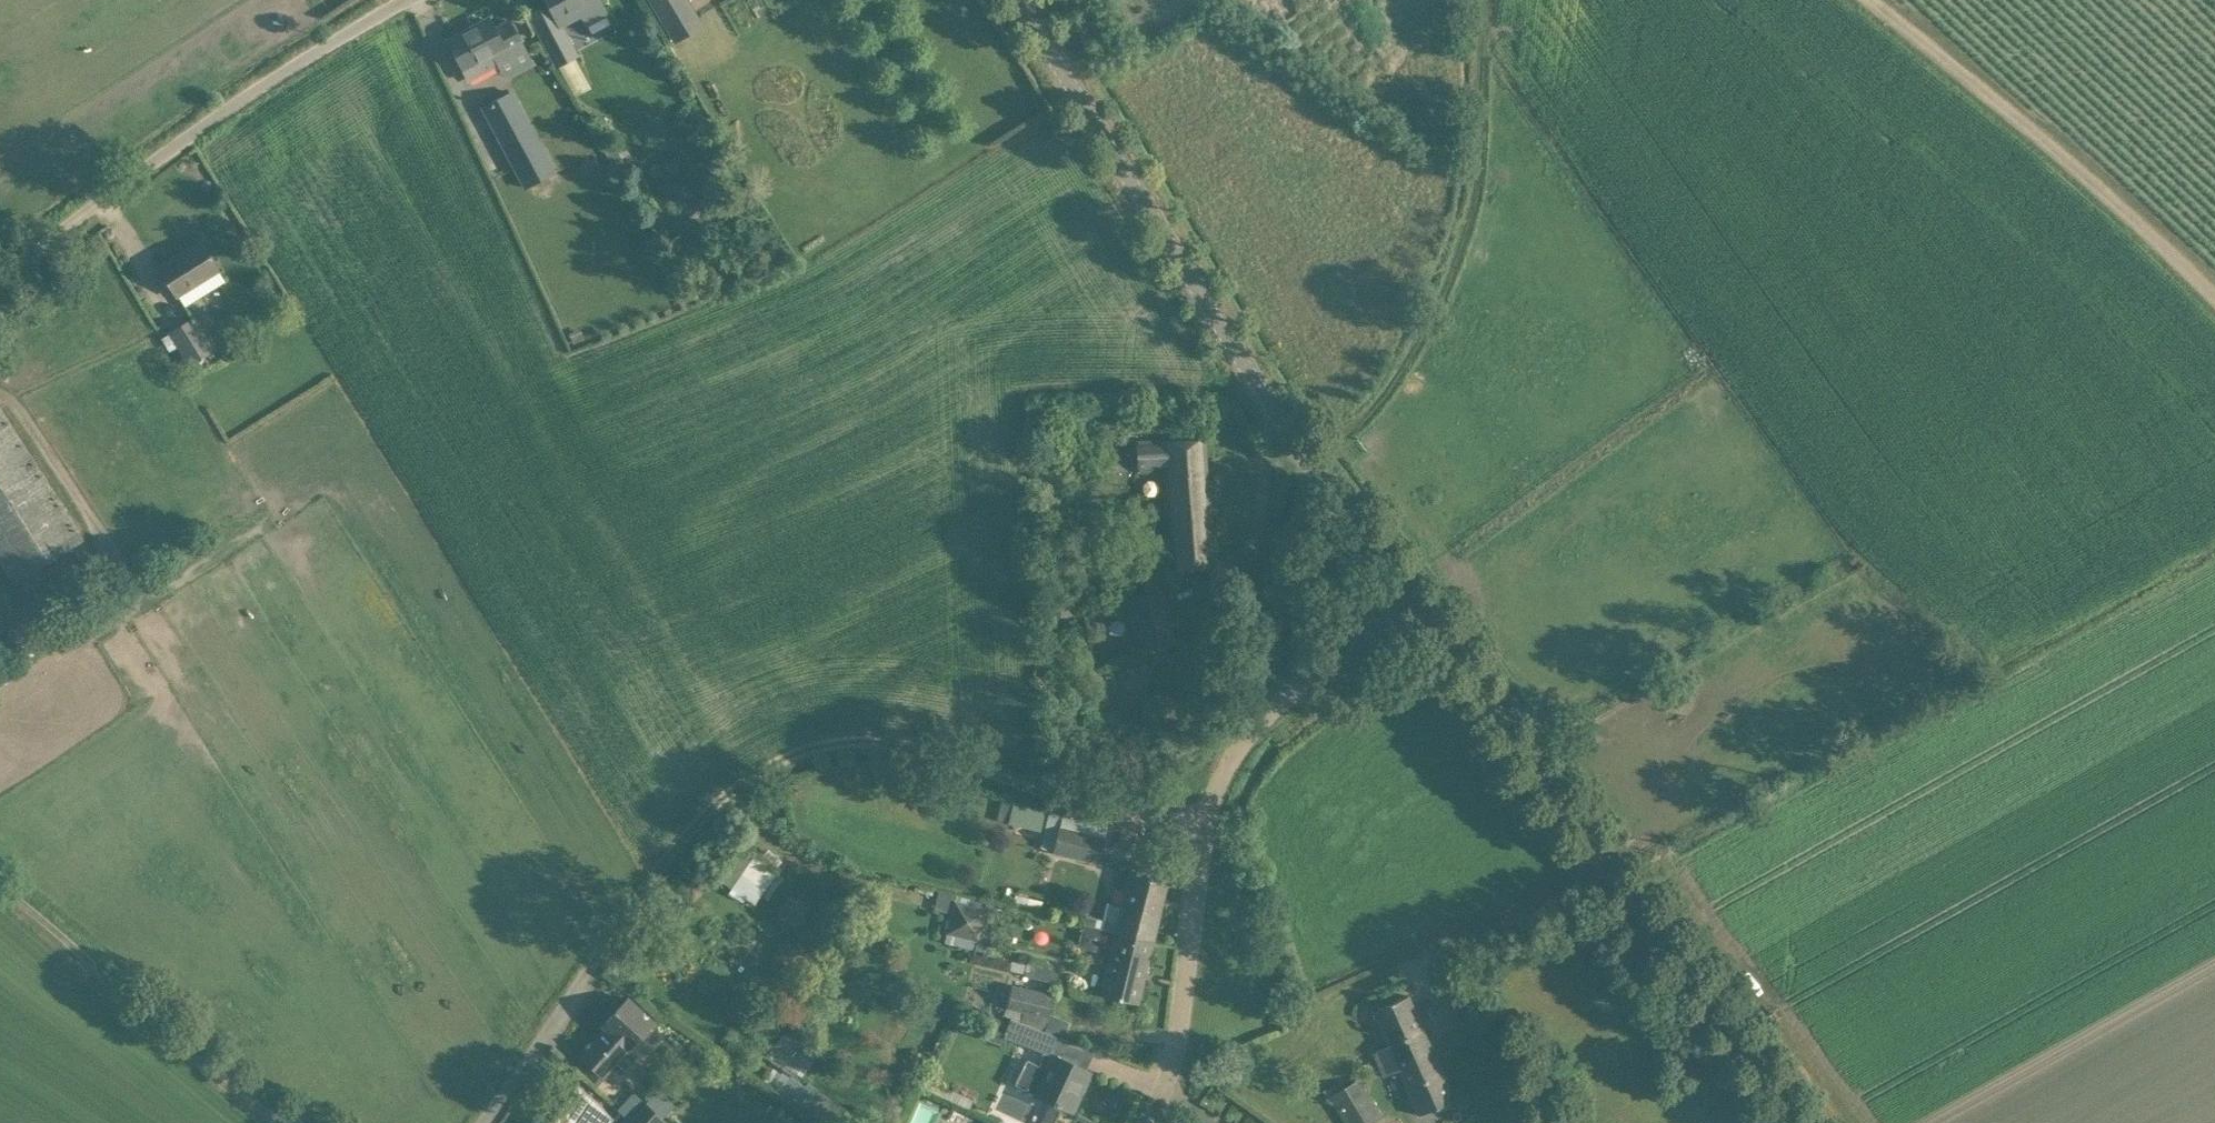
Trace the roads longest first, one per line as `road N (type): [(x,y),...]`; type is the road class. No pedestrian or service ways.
road 1 (track): [(1205,817),(1085,808),(857,728),(772,755),(711,806),(650,878),(486,1122)]
road 2 (unclassified): [(1410,596),(1304,451),(1025,0)]
road 3 (unclassified): [(1810,1122),(1410,596)]
road 4 (track): [(1304,451),(1380,405),(1428,320),(1473,204),(1479,0)]
road 5 (unclassified): [(403,0),(164,152),(0,283)]
road 6 (track): [(2214,301),(2092,174),(1866,0)]
road 7 (track): [(311,1122),(194,1041),(0,876)]
road 8 (residential): [(1156,1122),(1183,1029),(1205,817)]
road 9 (unclassified): [(1205,817),(1238,742),(1275,697),(1410,596)]

